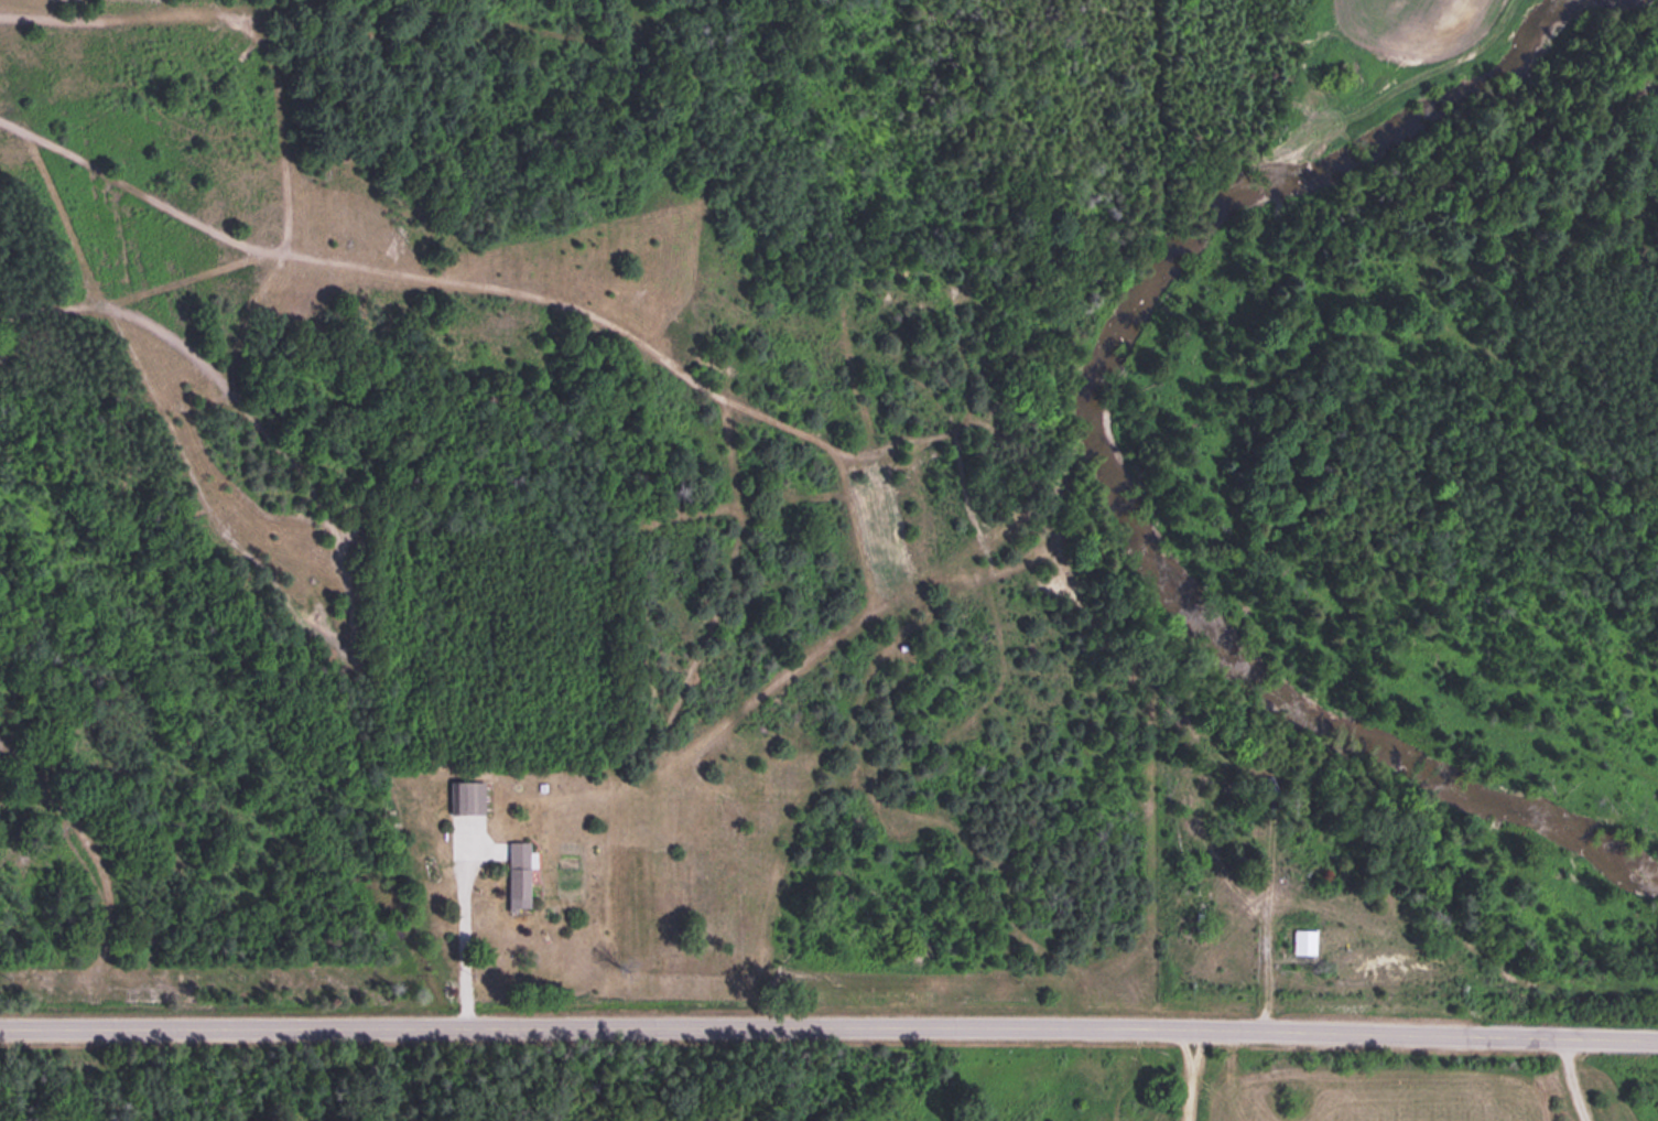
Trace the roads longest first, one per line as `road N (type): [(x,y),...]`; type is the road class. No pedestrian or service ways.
road 1 (residential): [(0,1028),(1058,1027),(1657,1042)]

